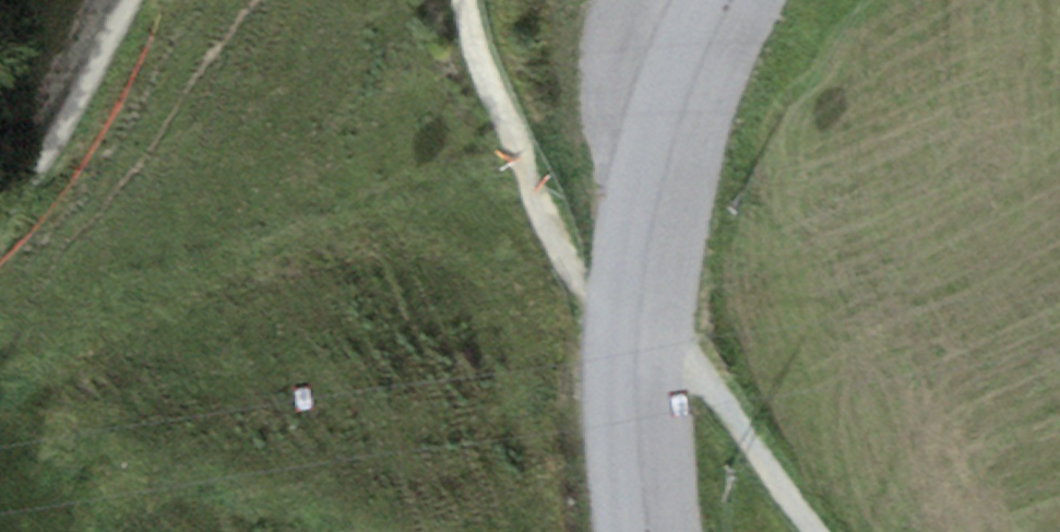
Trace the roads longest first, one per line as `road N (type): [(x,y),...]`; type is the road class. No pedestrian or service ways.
road 1 (track): [(470,0),(476,46),(567,263),(686,359),(813,531)]
road 2 (unclassified): [(700,0),(634,140),(608,302),(609,430),(623,531)]
road 3 (track): [(0,207),(55,142),(137,0)]

